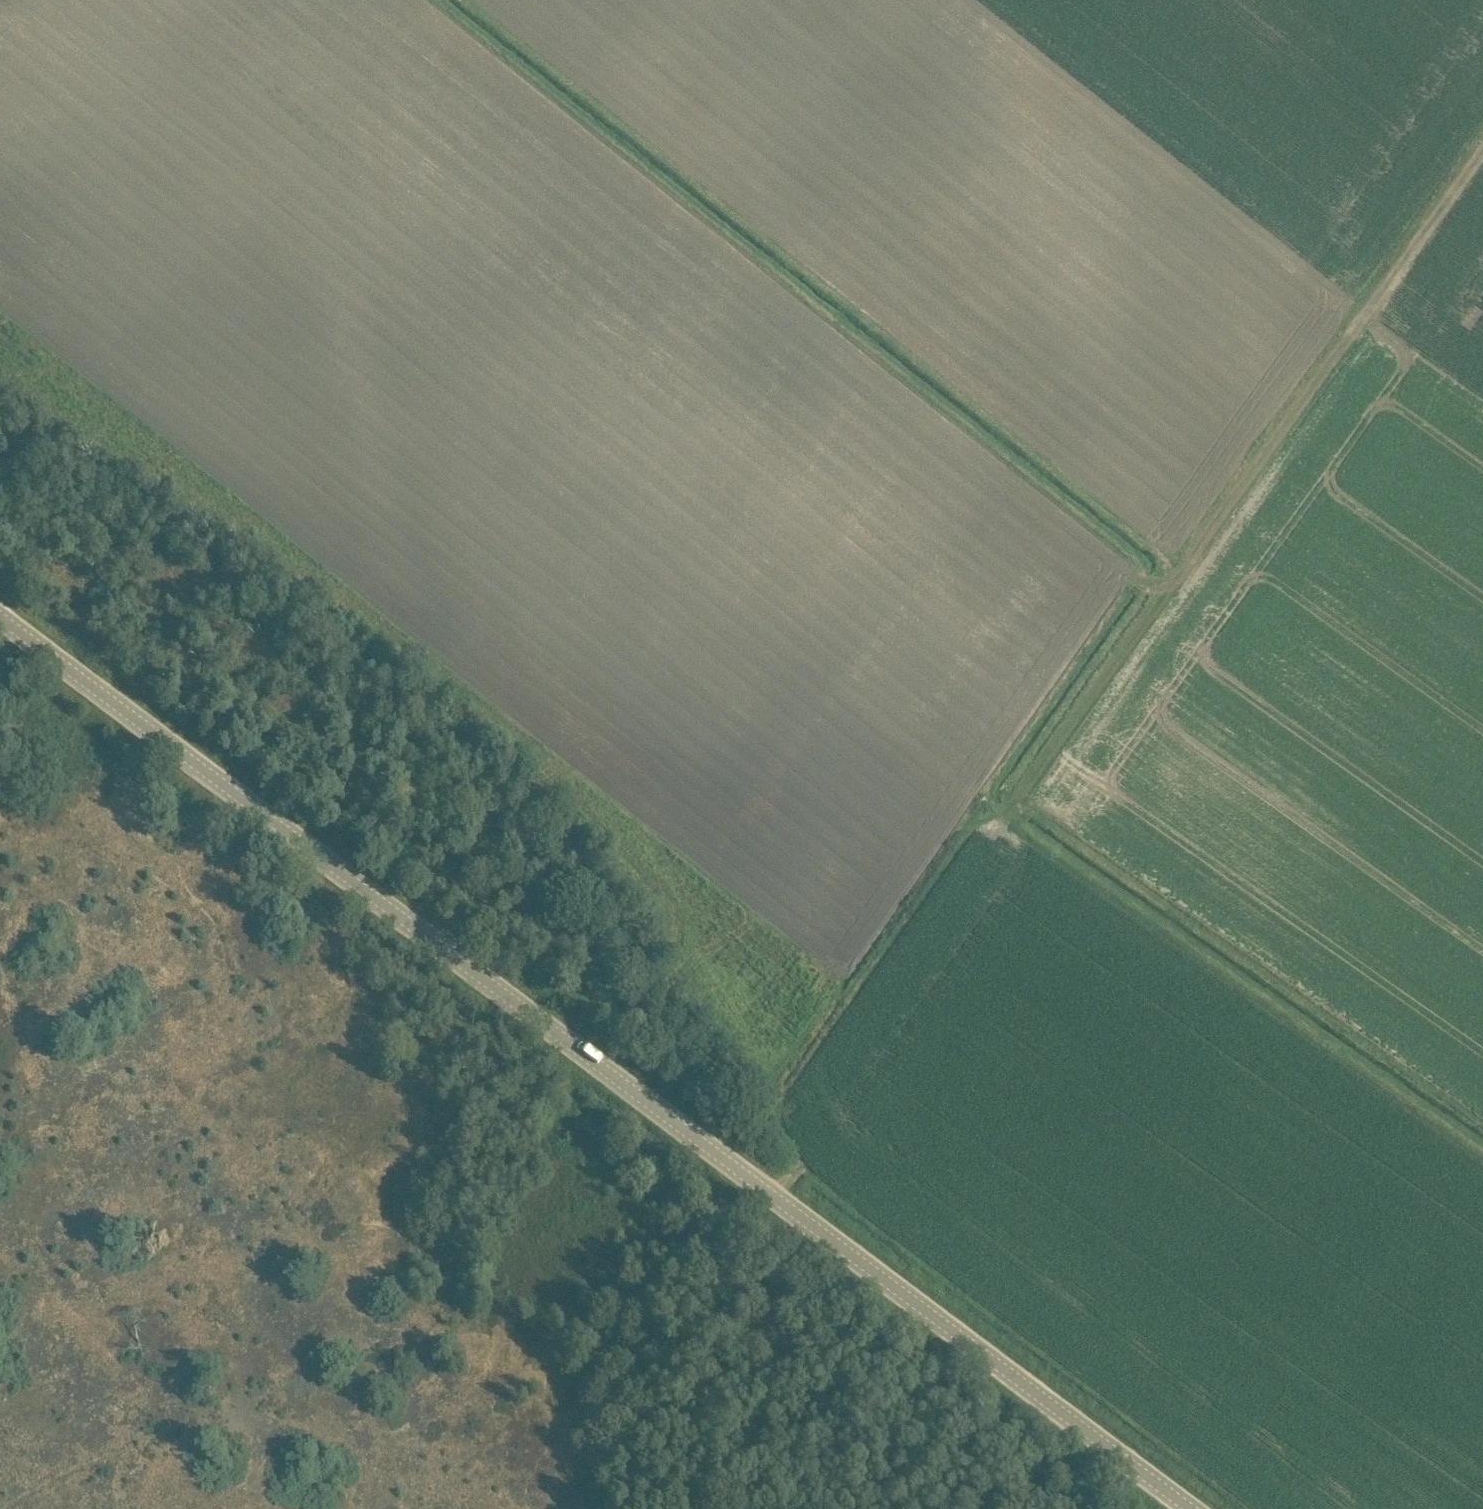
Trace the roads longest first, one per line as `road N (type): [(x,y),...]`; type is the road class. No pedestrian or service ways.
road 1 (tertiary): [(1194,1508),(0,614)]
road 2 (track): [(1005,822),(1482,151)]

